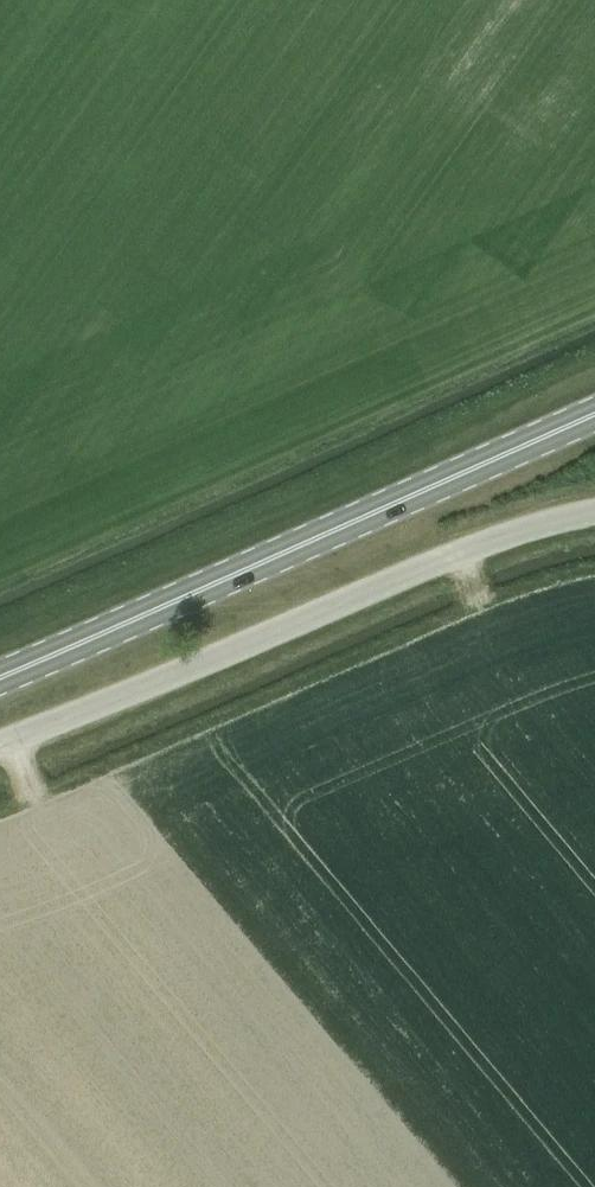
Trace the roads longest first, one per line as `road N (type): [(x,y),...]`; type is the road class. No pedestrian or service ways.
road 1 (primary): [(594,413),(0,682)]
road 2 (unclassified): [(0,751),(511,533),(594,515)]

